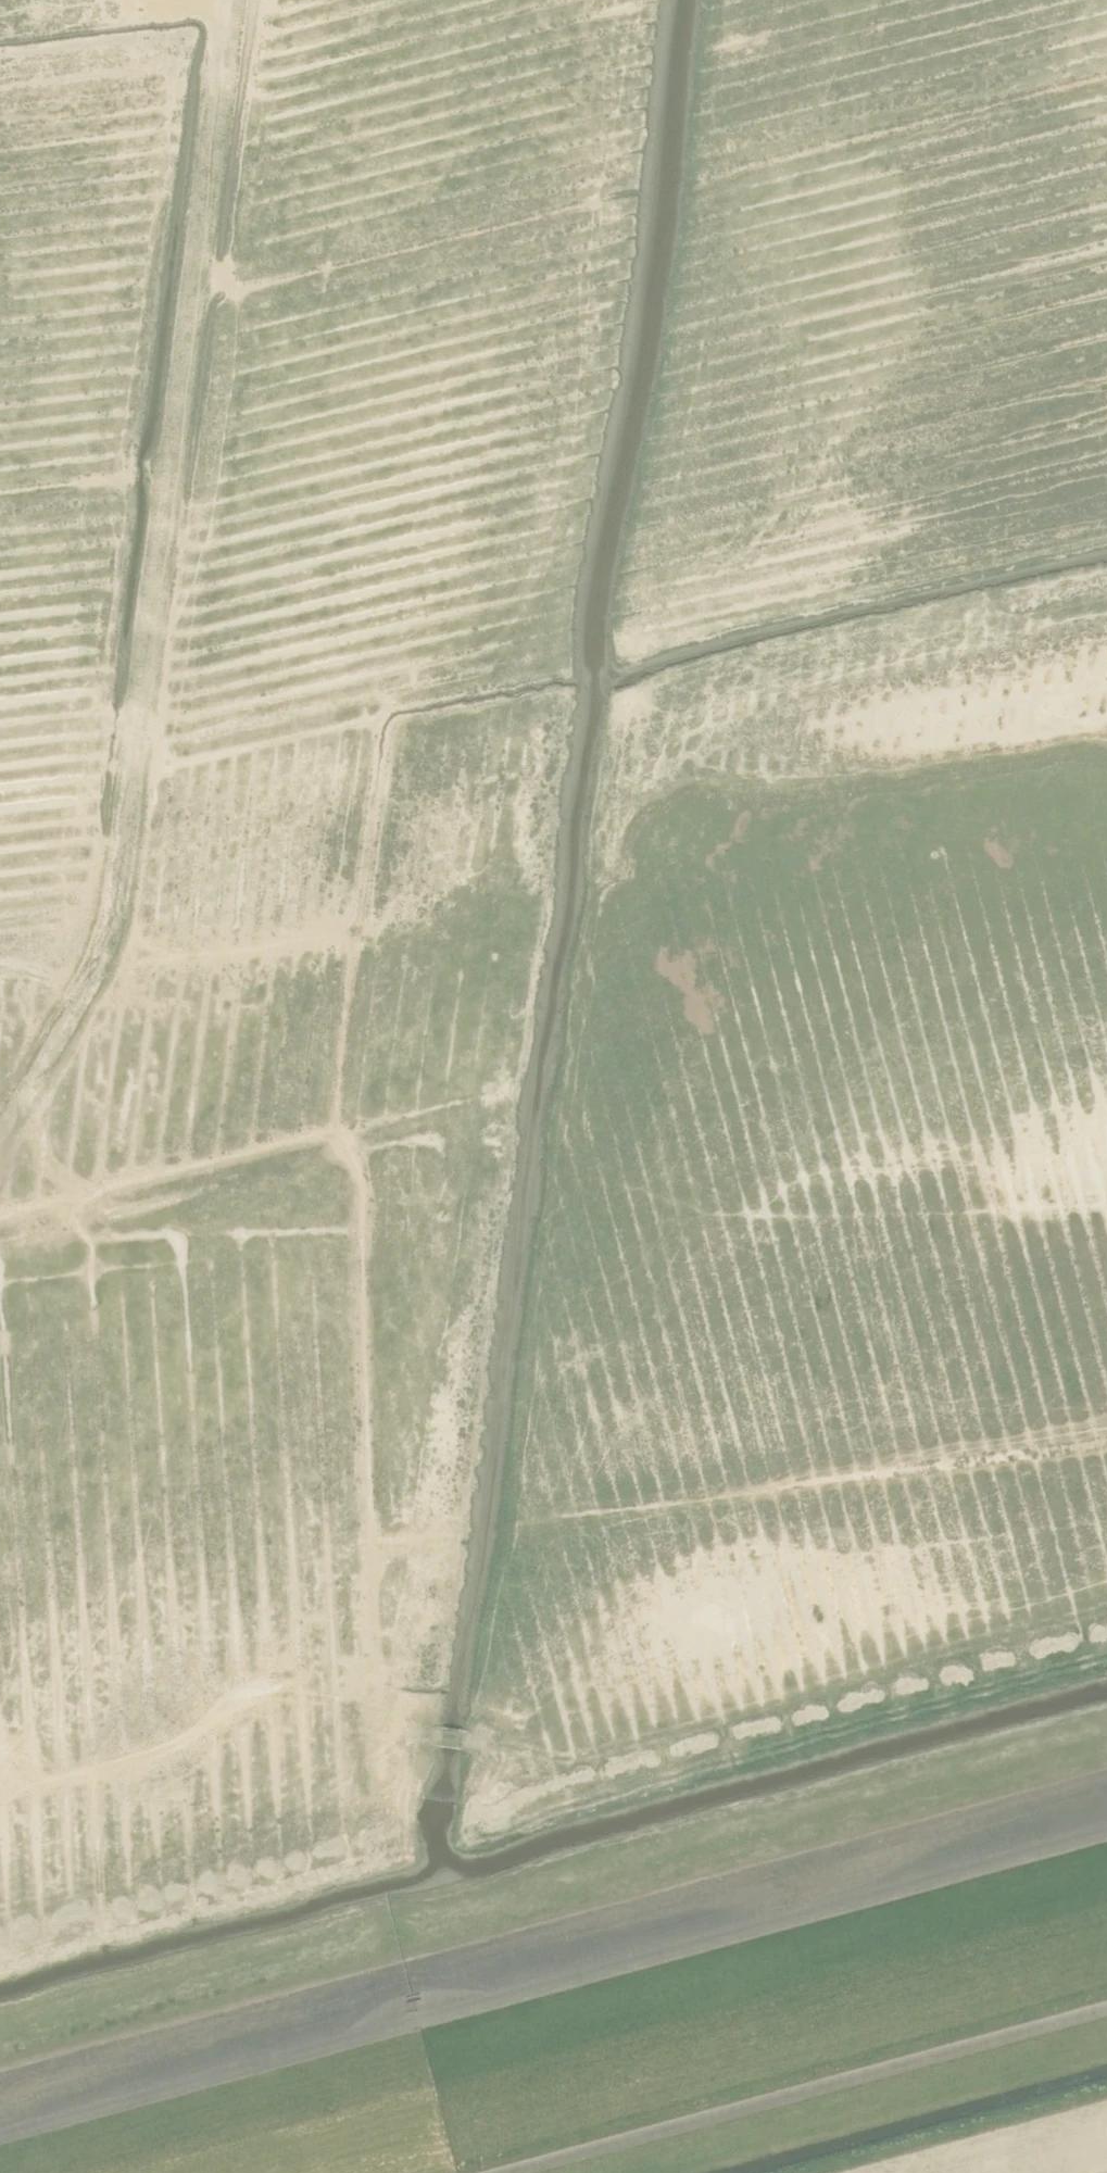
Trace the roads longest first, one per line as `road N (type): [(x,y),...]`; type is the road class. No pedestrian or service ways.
road 1 (track): [(0,2134),(1106,1833)]

